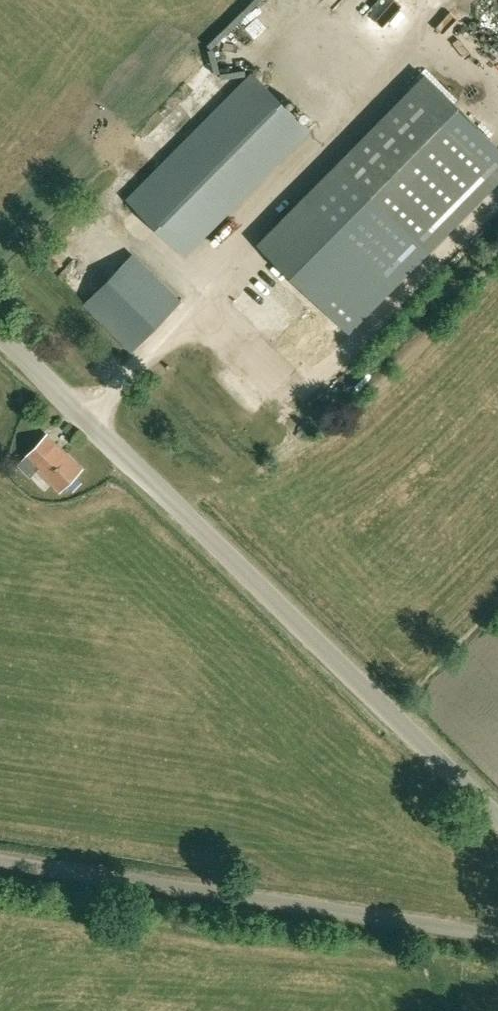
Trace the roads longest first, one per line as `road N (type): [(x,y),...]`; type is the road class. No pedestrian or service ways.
road 1 (unclassified): [(497,813),(0,330)]
road 2 (unclassified): [(497,932),(0,859)]

